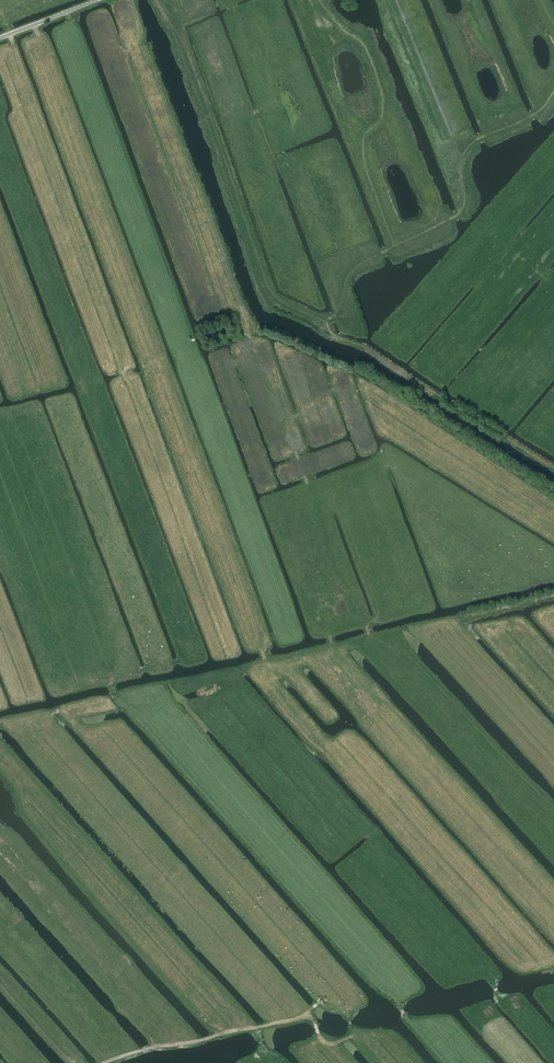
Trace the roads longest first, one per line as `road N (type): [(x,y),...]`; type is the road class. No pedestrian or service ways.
road 1 (track): [(405,678),(371,639),(308,488),(130,0)]
road 2 (track): [(263,652),(34,25)]
road 3 (track): [(114,694),(108,678),(187,659),(0,167)]
road 4 (track): [(231,673),(484,959),(495,986)]
road 5 (track): [(326,996),(303,1018),(104,1062)]
road 6 (track): [(265,662),(114,694),(152,733)]
road 7 (track): [(276,1062),(178,942)]

